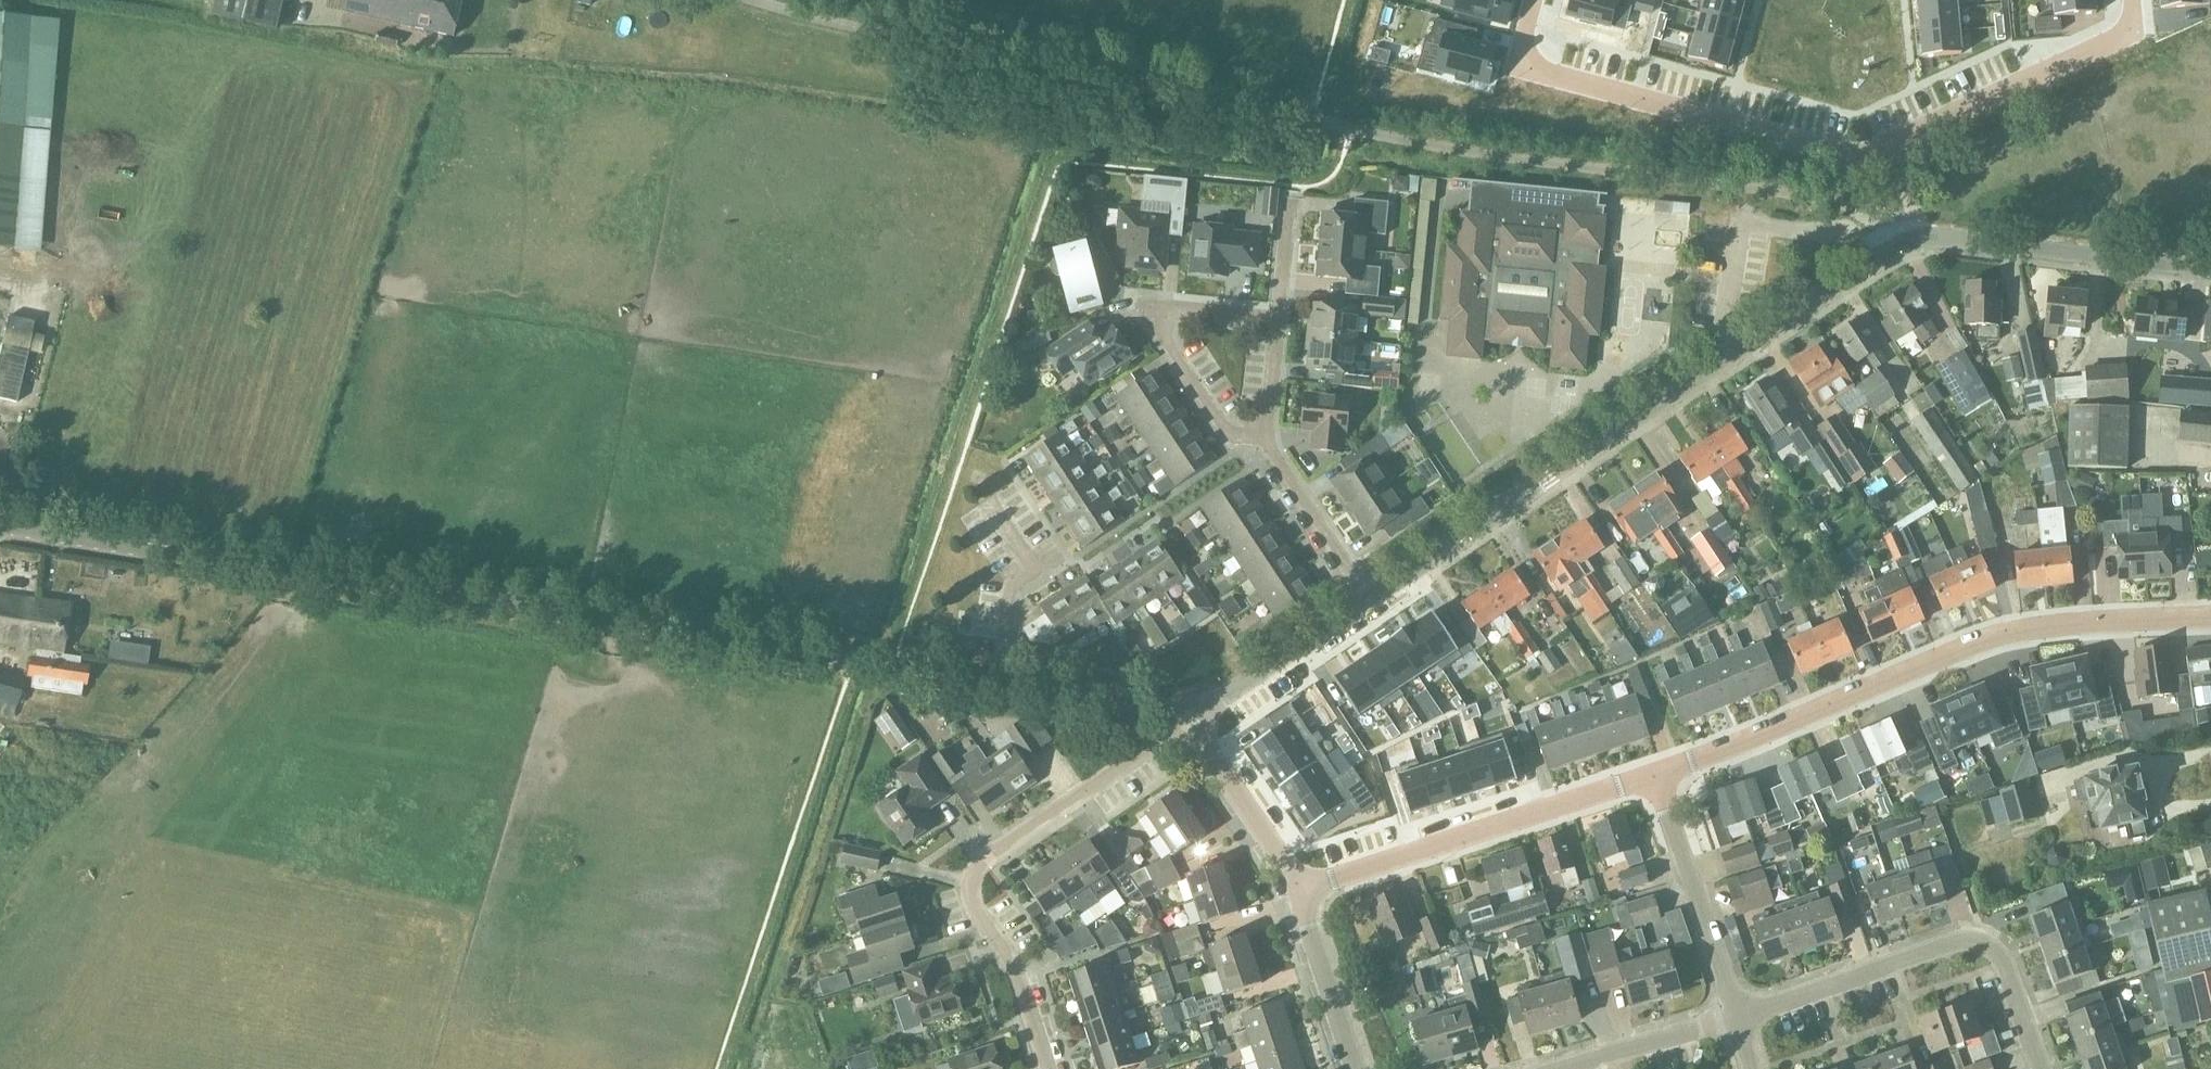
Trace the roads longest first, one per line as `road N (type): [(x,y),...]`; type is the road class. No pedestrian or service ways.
road 1 (unclassified): [(0,525),(1002,681)]
road 2 (residential): [(1370,600),(1888,252),(1947,240),(2210,270)]
road 3 (residential): [(1535,0),(1525,47),(1545,72),(1857,158),(2117,40),(2130,27),(2133,0)]
road 4 (residential): [(1655,773),(1994,631),(2059,620),(2210,615)]
road 5 (residential): [(1187,719),(984,867),(975,883),(973,900),(1015,971),(1048,1068)]
road 6 (residential): [(1736,1013),(1958,939),(1988,943),(2002,960),(2043,1068)]
road 7 (residential): [(1304,891),(1655,773)]
road 8 (residential): [(1265,441),(1231,439),(1162,328),(1161,308),(1279,319)]
road 9 (residential): [(1736,1013),(1655,773)]
road 10 (residential): [(1187,719),(1370,600)]
road 11 (residential): [(1187,719),(1304,891)]
road 12 (residential): [(1370,600),(1265,441)]
road 13 (unclassified): [(1002,681),(1146,704),(1187,719)]
road 14 (residential): [(1559,1068),(1736,1013)]
road 15 (residential): [(1304,891),(1357,1068)]
road 16 (residential): [(1002,681),(1014,589),(1063,557)]
road 17 (residential): [(1265,441),(1279,319)]
road 18 (residential): [(1279,319),(1290,198)]

